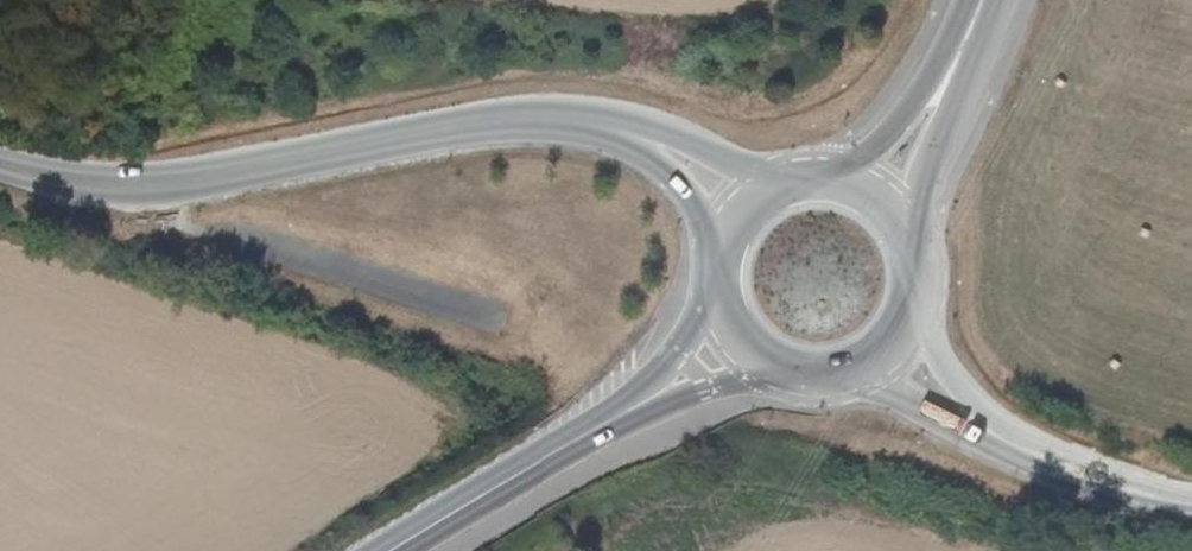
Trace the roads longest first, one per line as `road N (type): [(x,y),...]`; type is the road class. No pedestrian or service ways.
road 1 (unclassified): [(0,166),(82,192),(170,188),(507,123),(600,126)]
road 2 (secondary): [(918,249),(920,180),(986,0)]
road 3 (secondary): [(982,0),(897,133),(868,158),(820,175)]
road 4 (secondary): [(777,375),(833,382),(882,361),(914,319),(922,284),(918,249)]
road 5 (secondary): [(571,451),(718,382),(777,375)]
road 6 (secondary): [(715,290),(690,340),(655,379),(571,451)]
road 7 (unclassified): [(799,177),(600,126)]
road 8 (secondary): [(571,451),(406,550)]
road 9 (unclassified): [(600,126),(657,156),(680,179),(716,258)]
road 10 (secondary): [(918,249),(901,217),(875,192),(820,175)]
road 11 (secondary): [(799,177),(745,205),(716,258)]

